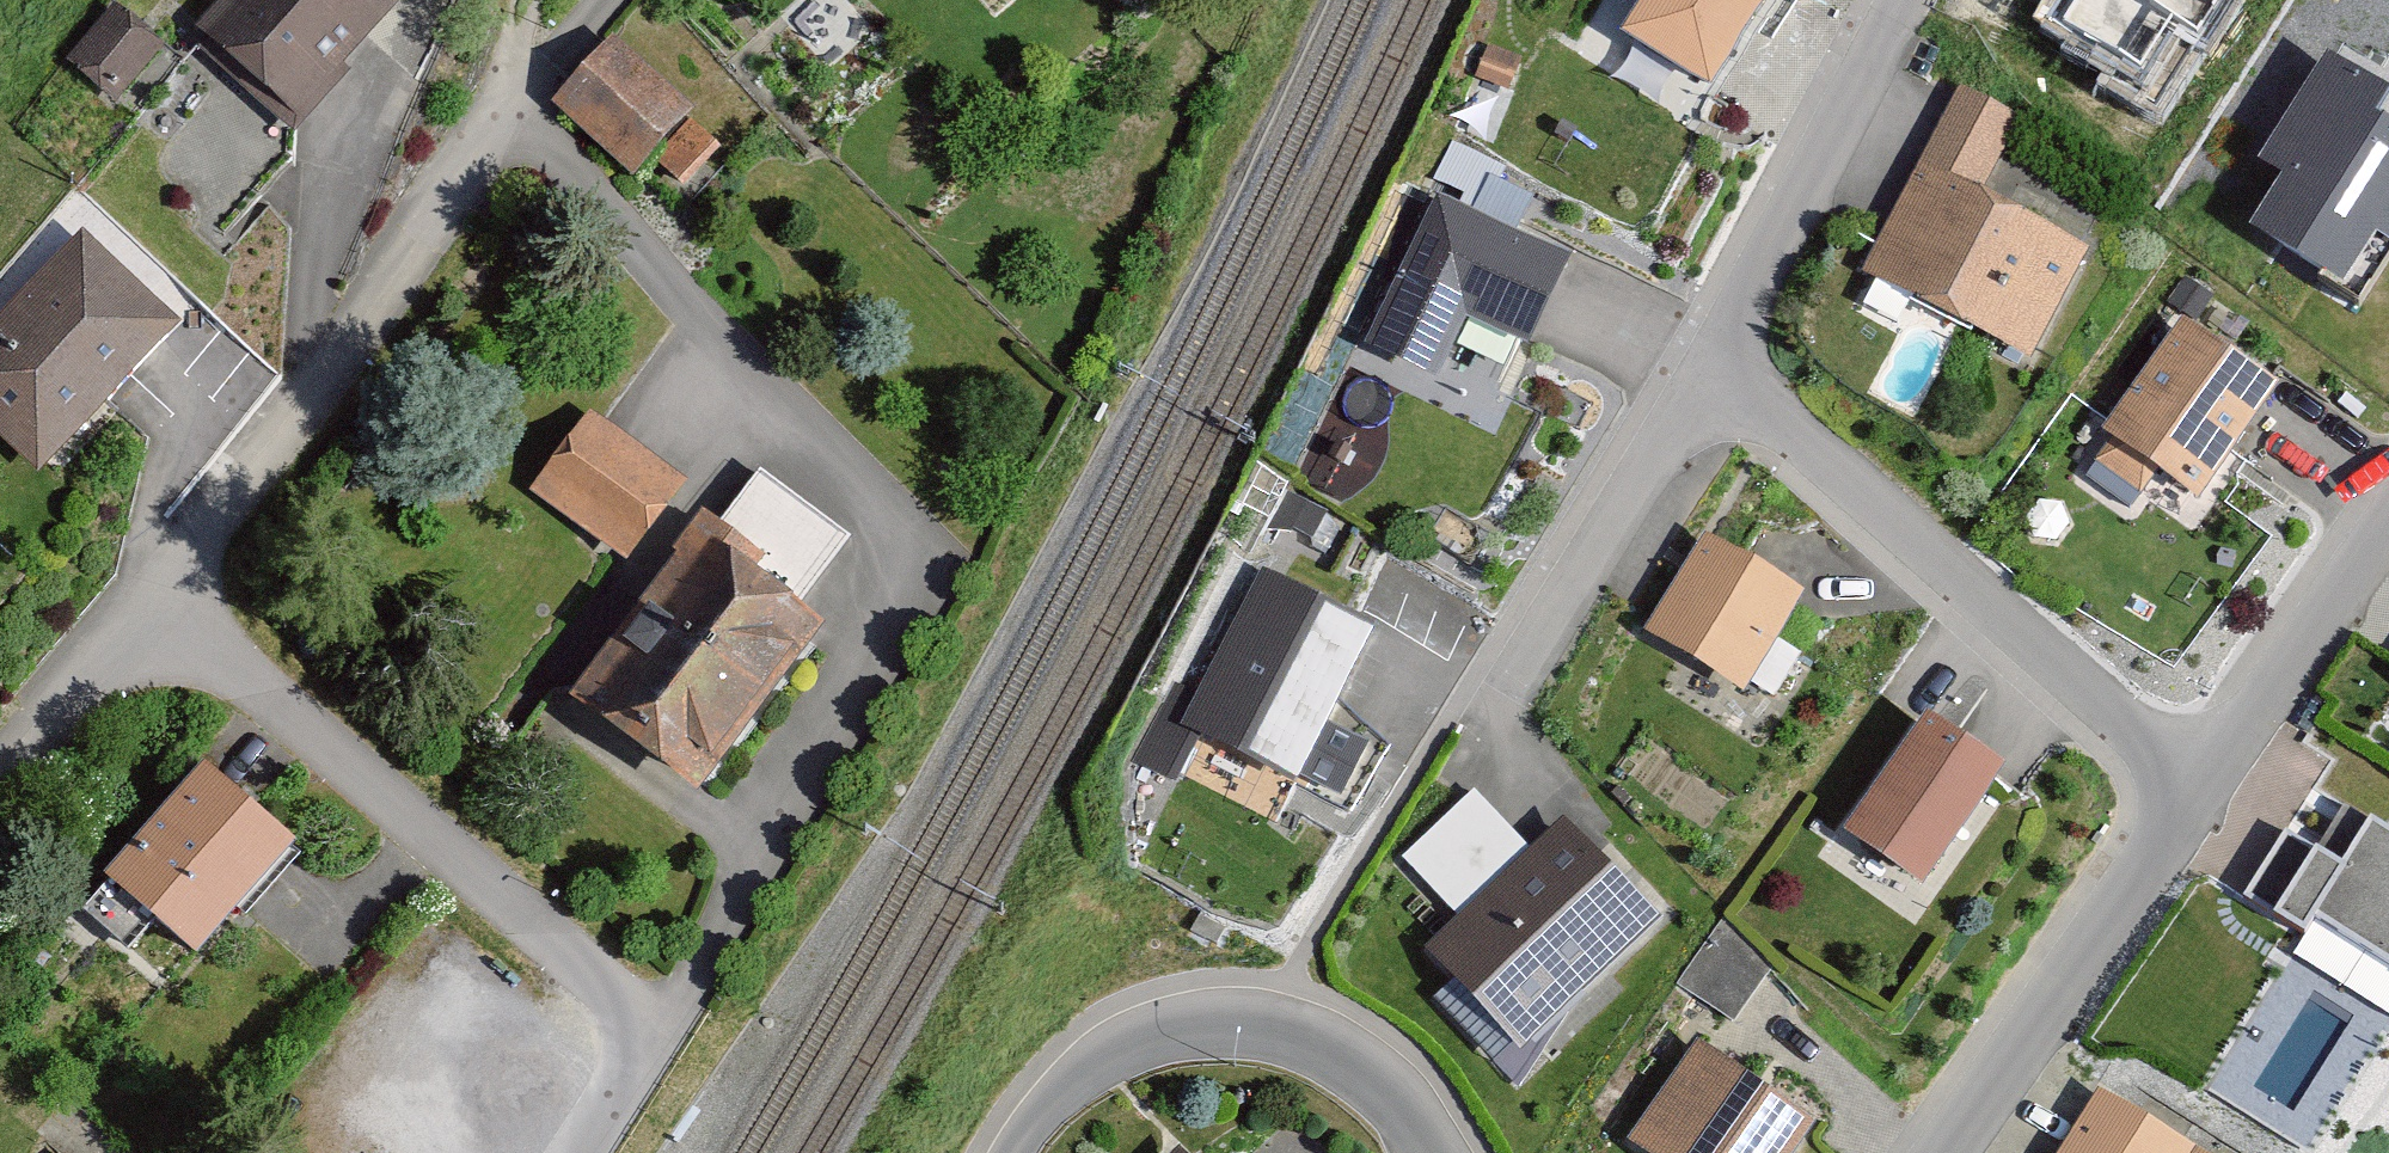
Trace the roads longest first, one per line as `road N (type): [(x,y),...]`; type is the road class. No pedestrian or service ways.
road 1 (residential): [(154,582),(648,1027),(571,1152)]
road 2 (residential): [(2203,787),(1706,366)]
road 3 (residential): [(154,582),(512,113)]
road 4 (residential): [(1004,1152),(1051,1088),(1147,1021),(1224,1004),(1270,1006),(1323,1034),(1416,1118),(1441,1152)]
road 5 (residential): [(2203,787),(1939,1152)]
road 6 (residential): [(1706,366),(1910,0)]
road 7 (residential): [(1706,366),(1507,698)]
road 8 (residential): [(2203,787),(2388,524)]
road 9 (residential): [(0,748),(154,582)]

